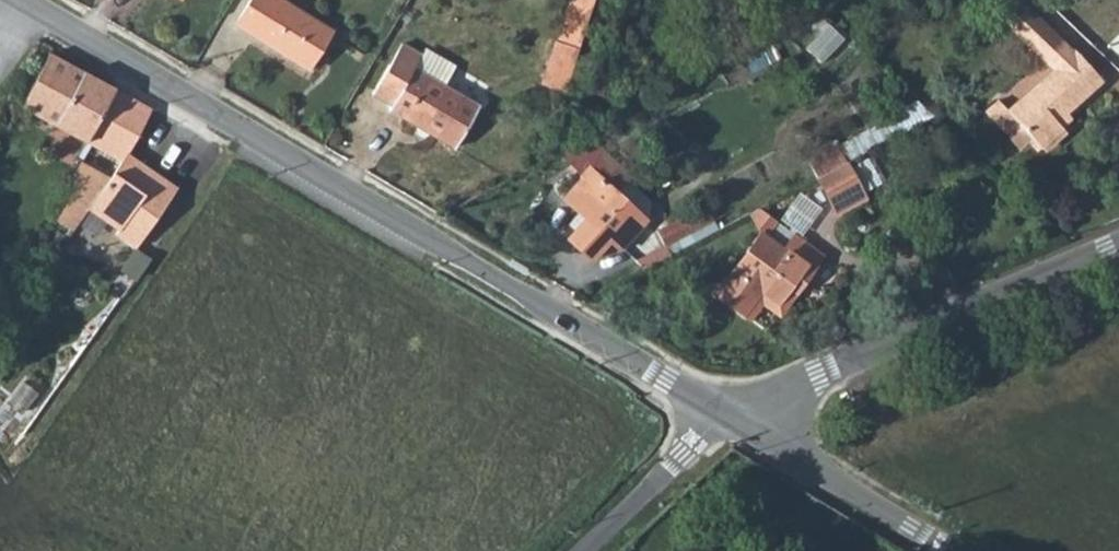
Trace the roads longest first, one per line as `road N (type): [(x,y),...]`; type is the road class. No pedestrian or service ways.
road 1 (tertiary): [(32,9),(733,419)]
road 2 (residential): [(1118,244),(733,419)]
road 3 (tertiary): [(733,419),(948,550)]
road 4 (unclassified): [(588,550),(714,425),(733,419)]

